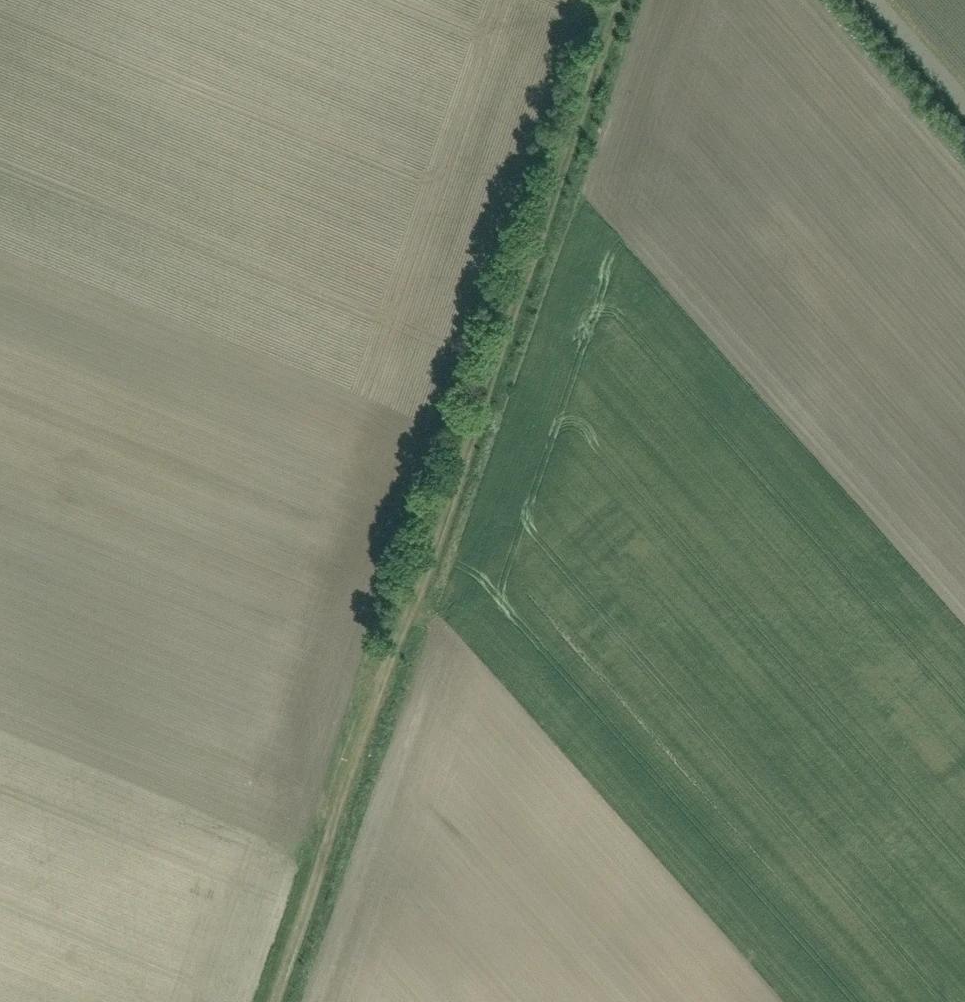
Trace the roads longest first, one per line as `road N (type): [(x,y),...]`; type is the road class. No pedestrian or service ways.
road 1 (track): [(627,0),(277,1001)]
road 2 (track): [(878,0),(964,98)]

